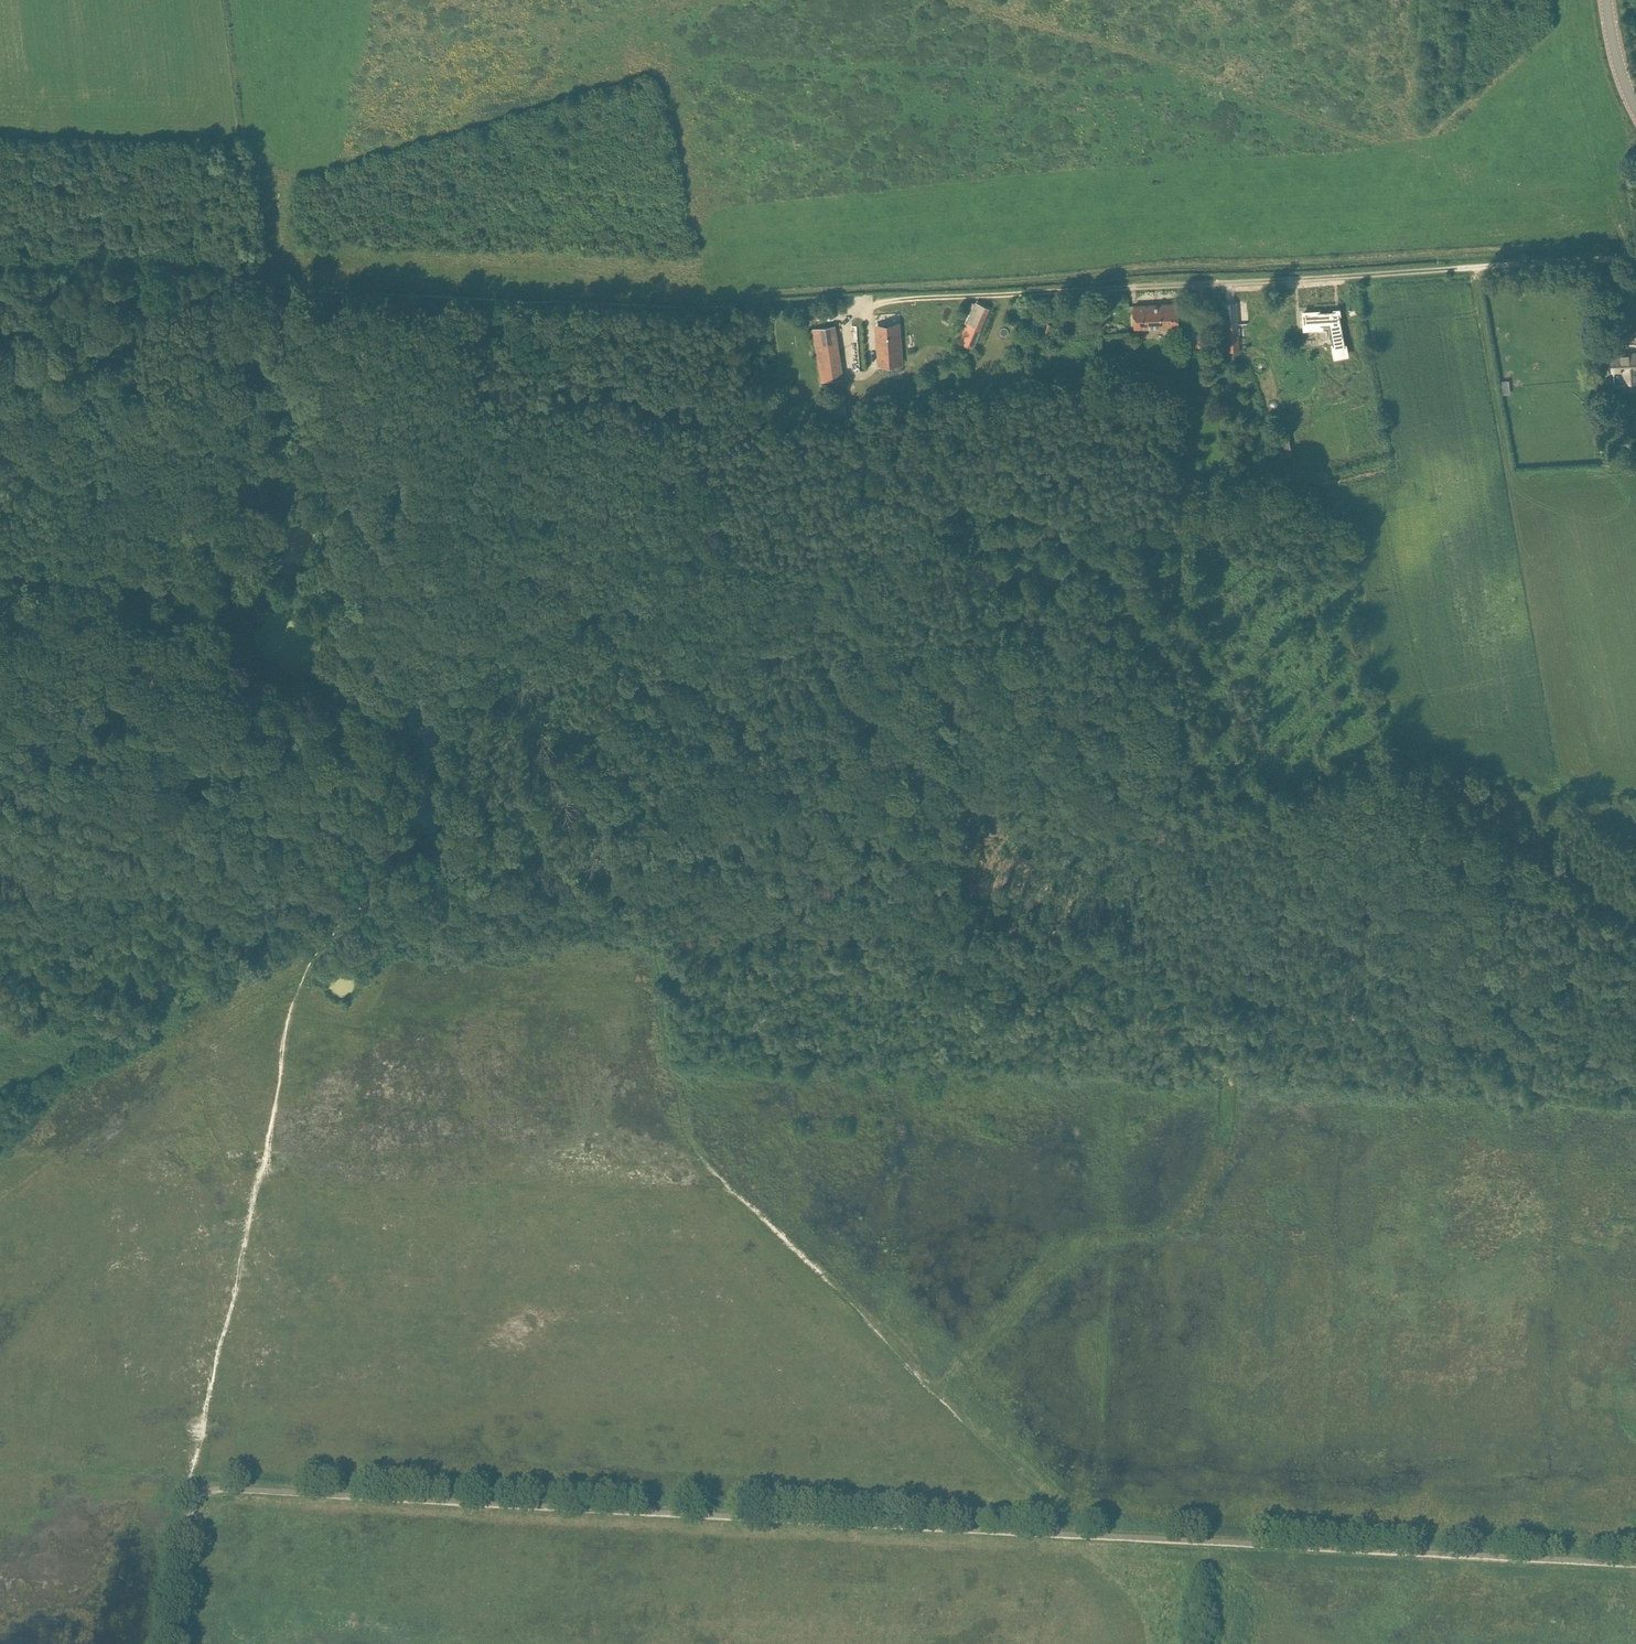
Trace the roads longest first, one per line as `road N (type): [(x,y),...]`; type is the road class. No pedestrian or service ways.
road 1 (track): [(1635,1021),(1564,1035),(1485,1032),(1284,999),(1160,951),(771,900),(611,894),(516,917),(358,915)]
road 2 (track): [(734,302),(1635,254)]
road 3 (track): [(281,284),(734,302)]
road 4 (track): [(281,284),(0,278)]

